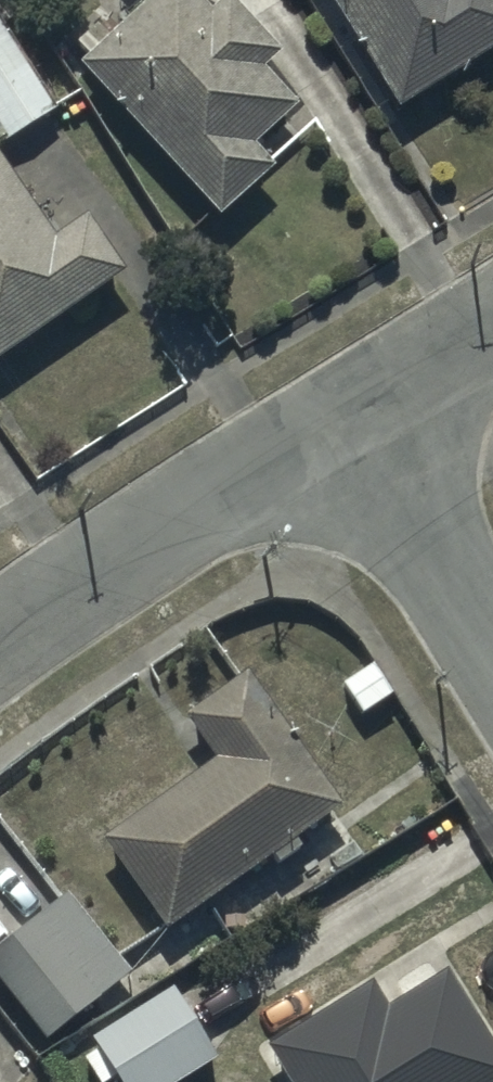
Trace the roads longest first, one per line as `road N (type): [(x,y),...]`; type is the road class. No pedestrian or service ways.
road 1 (residential): [(0,650),(353,425)]
road 2 (residential): [(353,425),(492,652)]
road 3 (residential): [(353,425),(492,338)]

